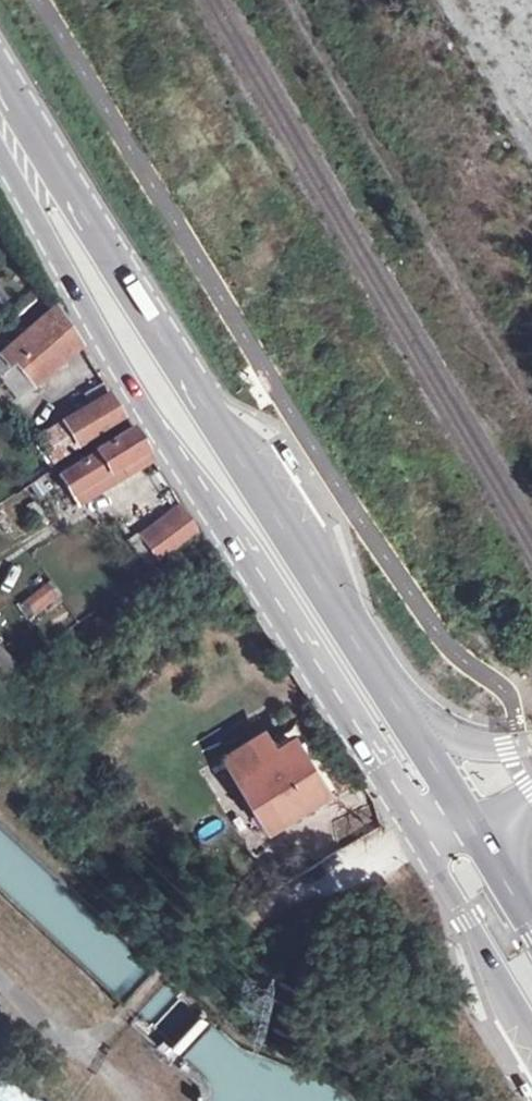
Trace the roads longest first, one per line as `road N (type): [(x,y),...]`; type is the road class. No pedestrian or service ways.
road 1 (primary): [(0,142),(35,220),(419,830)]
road 2 (primary): [(396,707),(75,199),(0,95)]
road 3 (track): [(0,988),(47,1040),(89,1038),(165,968),(227,944),(272,900),(419,830)]
road 4 (primary): [(419,830),(531,1030)]
road 5 (tertiary): [(531,743),(452,738),(396,707)]
road 6 (primary): [(469,825),(396,707)]

